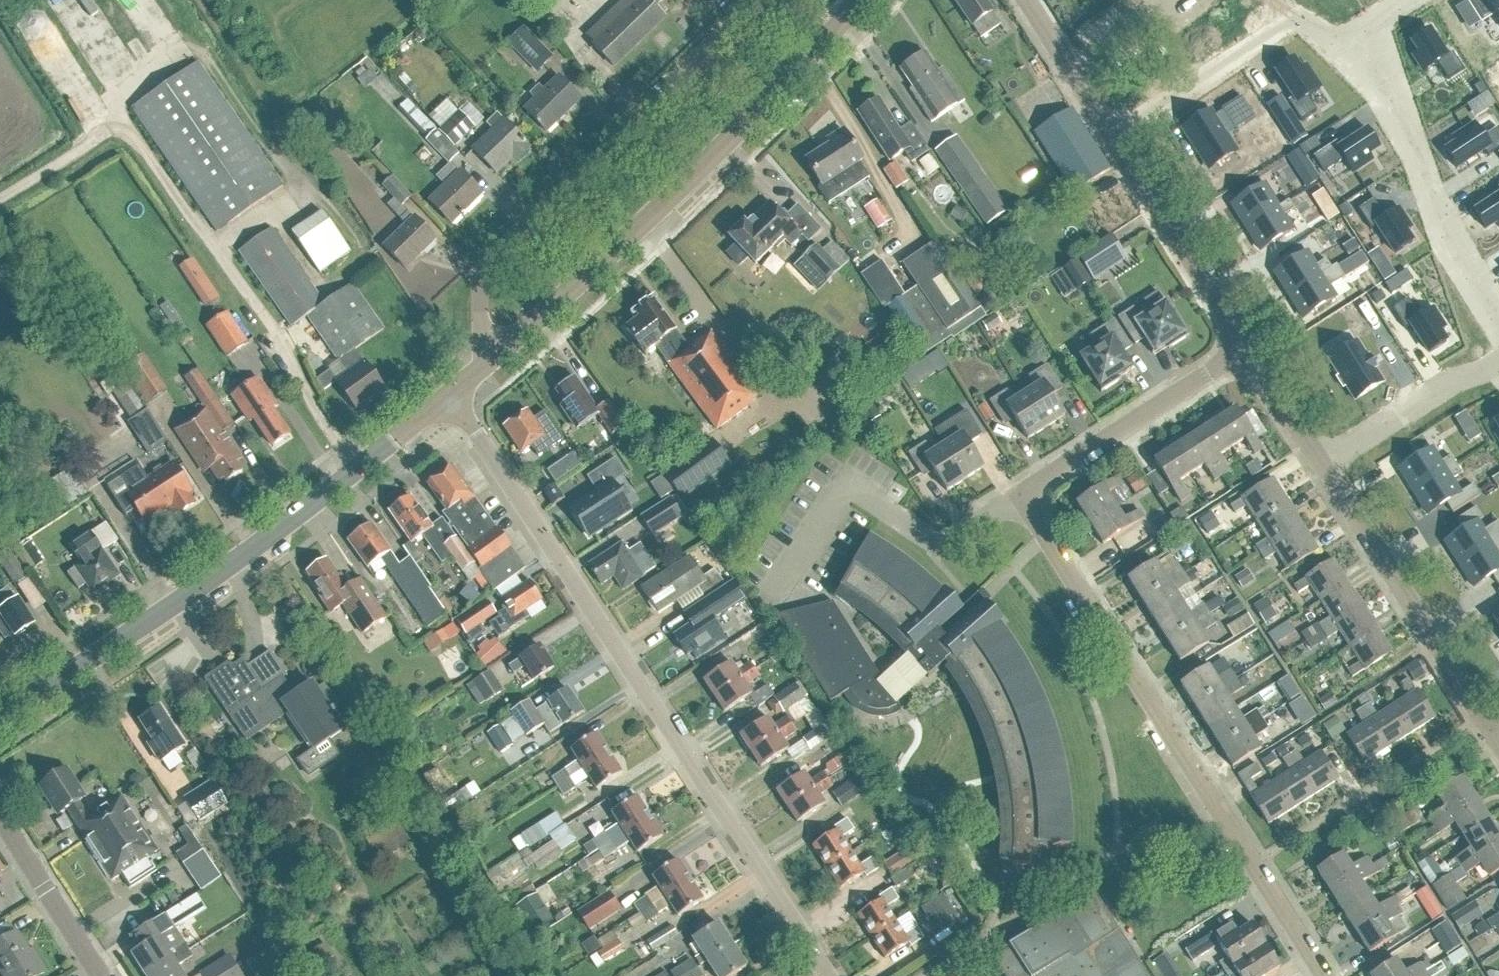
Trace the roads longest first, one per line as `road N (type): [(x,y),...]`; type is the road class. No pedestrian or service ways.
road 1 (residential): [(1324,975),(1018,496),(1247,348)]
road 2 (residential): [(828,975),(446,397)]
road 3 (primary): [(0,718),(211,580),(446,397)]
road 4 (primary): [(498,353),(704,165),(862,0)]
road 5 (residential): [(769,0),(480,282),(481,331),(498,353)]
road 6 (residential): [(1493,734),(1324,468)]
road 7 (residential): [(1336,39),(1296,19),(1111,134)]
road 8 (residential): [(1247,348),(1111,134)]
road 9 (residential): [(1324,468),(1498,364)]
road 10 (residential): [(99,975),(0,819)]
road 11 (residential): [(1111,134),(1023,0)]
road 12 (residential): [(1324,468),(1247,348)]
road 13 (residential): [(1444,208),(1377,104)]

